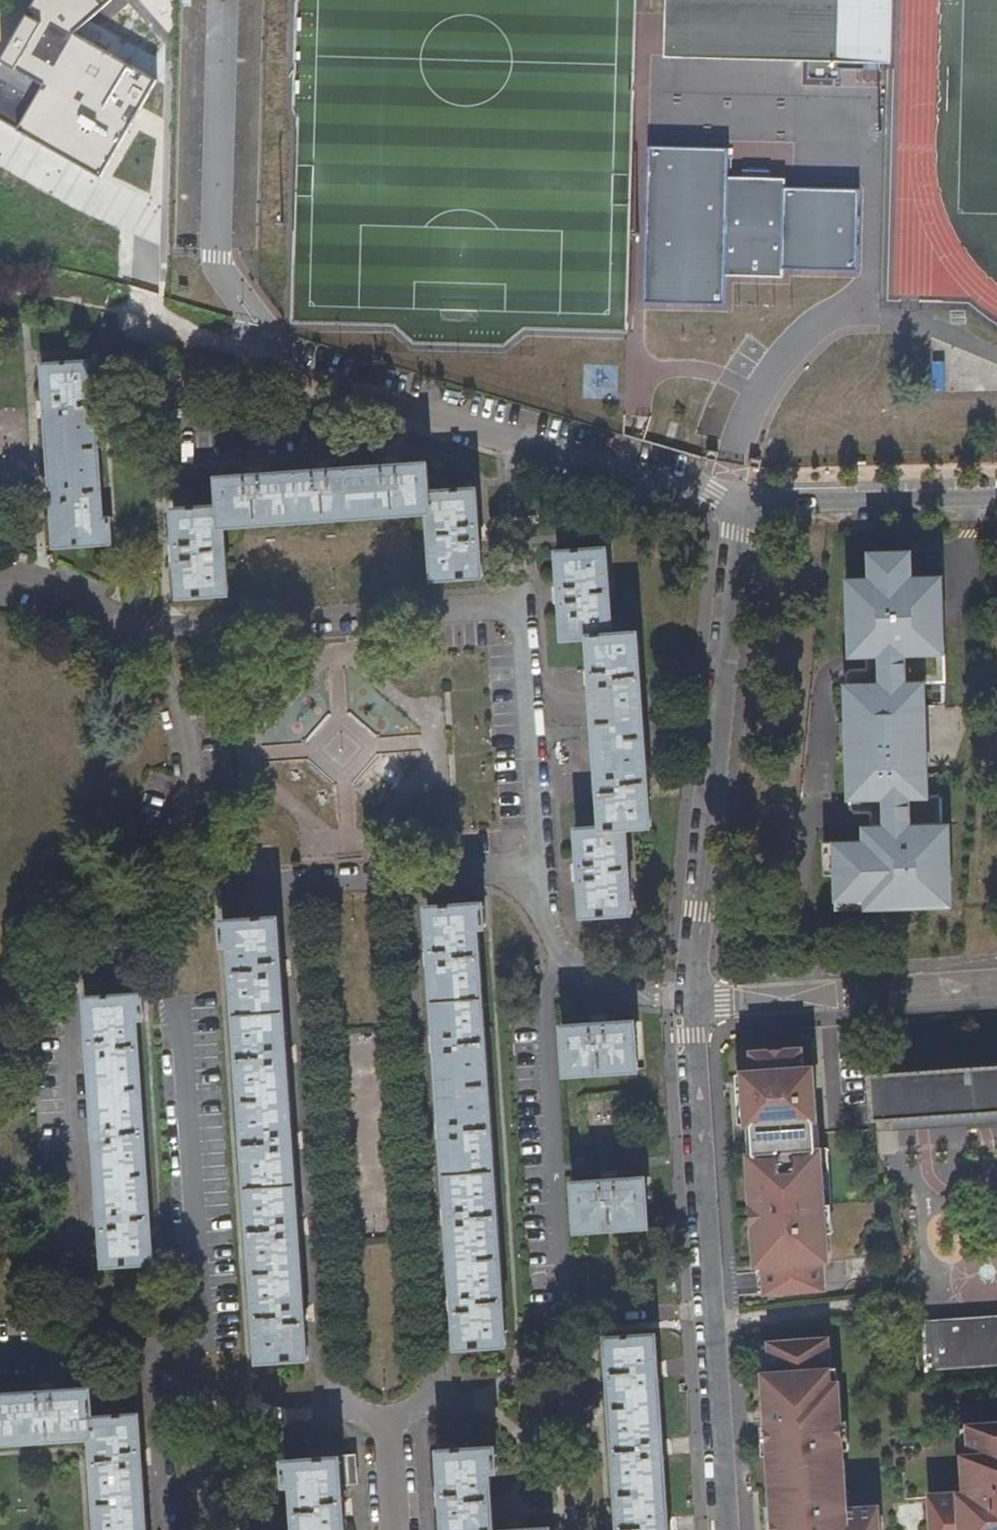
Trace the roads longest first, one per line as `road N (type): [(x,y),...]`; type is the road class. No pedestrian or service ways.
road 1 (residential): [(542,867),(521,602),(131,626)]
road 2 (residential): [(147,320),(746,502)]
road 3 (residential): [(303,881),(337,1397),(396,1446)]
road 4 (residential): [(396,1446),(438,1378),(408,872)]
road 5 (residential): [(691,1000),(724,1529)]
road 6 (residential): [(746,502),(691,1000)]
road 7 (residential): [(94,1340),(70,958)]
road 8 (residential): [(691,1000),(996,983)]
road 9 (residential): [(131,626),(167,680),(189,760),(188,813),(160,888)]
road 10 (residential): [(746,502),(996,497)]
road 11 (residential): [(165,1529),(155,1372),(135,1349),(94,1340)]
road 12 (residential): [(542,867),(548,921),(568,957),(615,987),(691,1000)]
road 13 (track): [(0,293),(147,320)]
road 14 (residential): [(0,573),(47,577),(131,626)]
road 15 (residential): [(160,888),(303,881)]
road 16 (residential): [(408,872),(542,867)]

